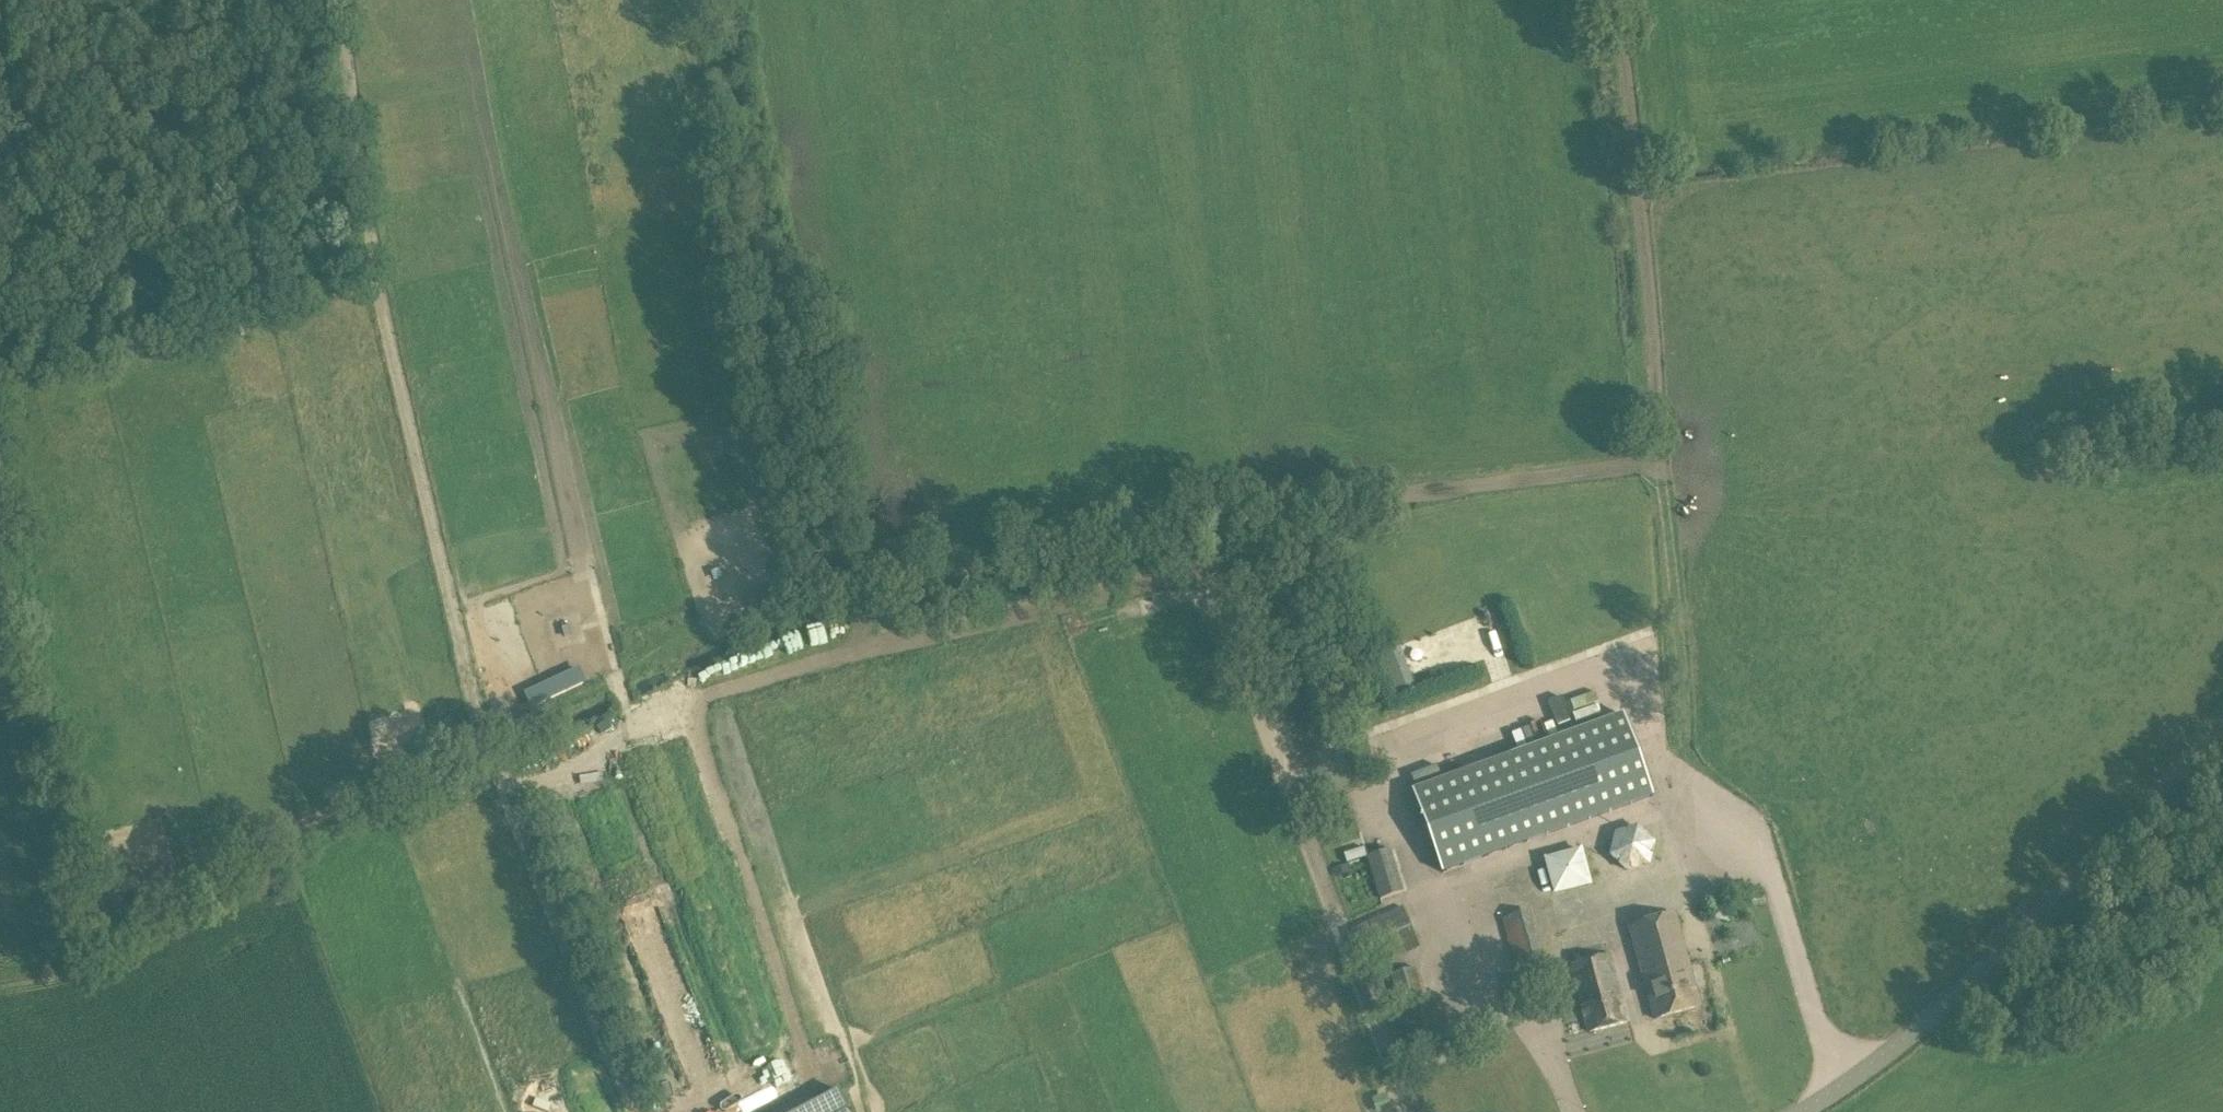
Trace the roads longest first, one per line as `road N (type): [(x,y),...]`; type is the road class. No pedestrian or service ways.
road 1 (unclassified): [(1790,1111),(1976,974),(2222,729)]

